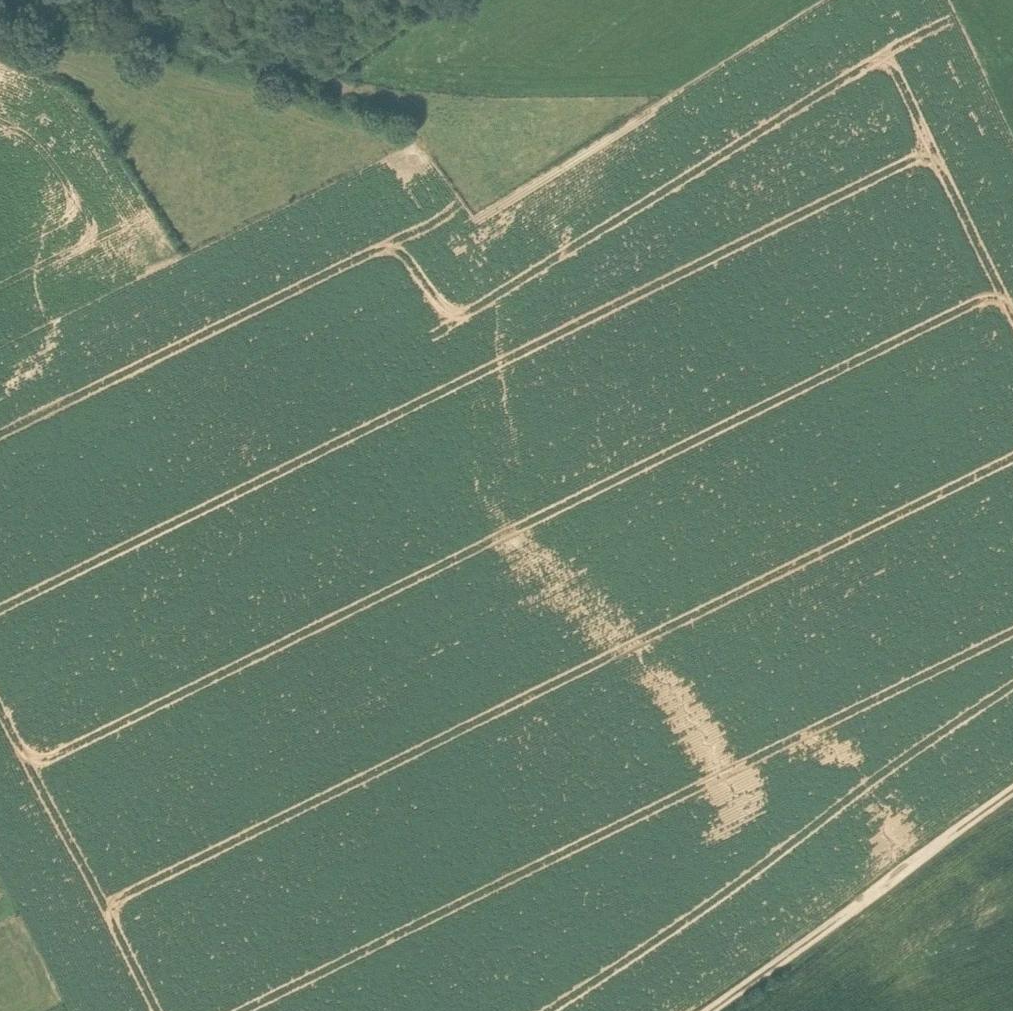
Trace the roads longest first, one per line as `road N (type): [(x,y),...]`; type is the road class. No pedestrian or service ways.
road 1 (track): [(1012,792),(712,1010)]
road 2 (track): [(178,71),(131,72),(0,42)]

